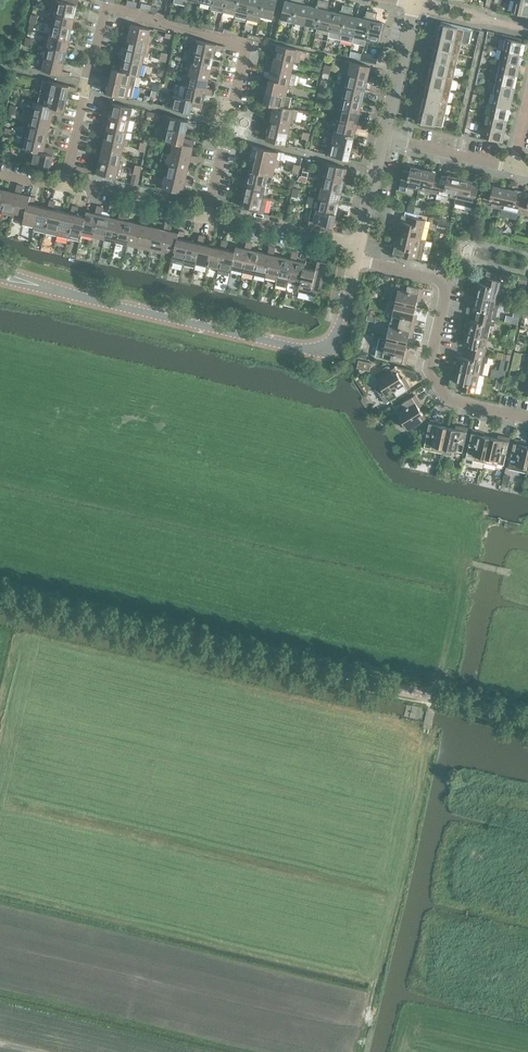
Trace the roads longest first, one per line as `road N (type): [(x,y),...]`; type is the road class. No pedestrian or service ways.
road 1 (unclassified): [(527,722),(0,599)]
road 2 (residential): [(64,187),(106,11),(249,46),(217,135),(224,148),(207,218)]
road 3 (track): [(359,1051),(434,700)]
road 4 (unclassified): [(79,296),(326,352),(356,261)]
road 5 (residential): [(356,261),(445,281),(435,375),(451,402),(527,419)]
road 6 (track): [(474,531),(434,700)]
road 7 (residential): [(359,245),(244,218),(234,225),(207,218)]
road 8 (residential): [(207,218),(182,204),(93,182),(64,187)]
road 9 (residential): [(386,135),(417,5)]
road 10 (residential): [(386,135),(515,167)]

